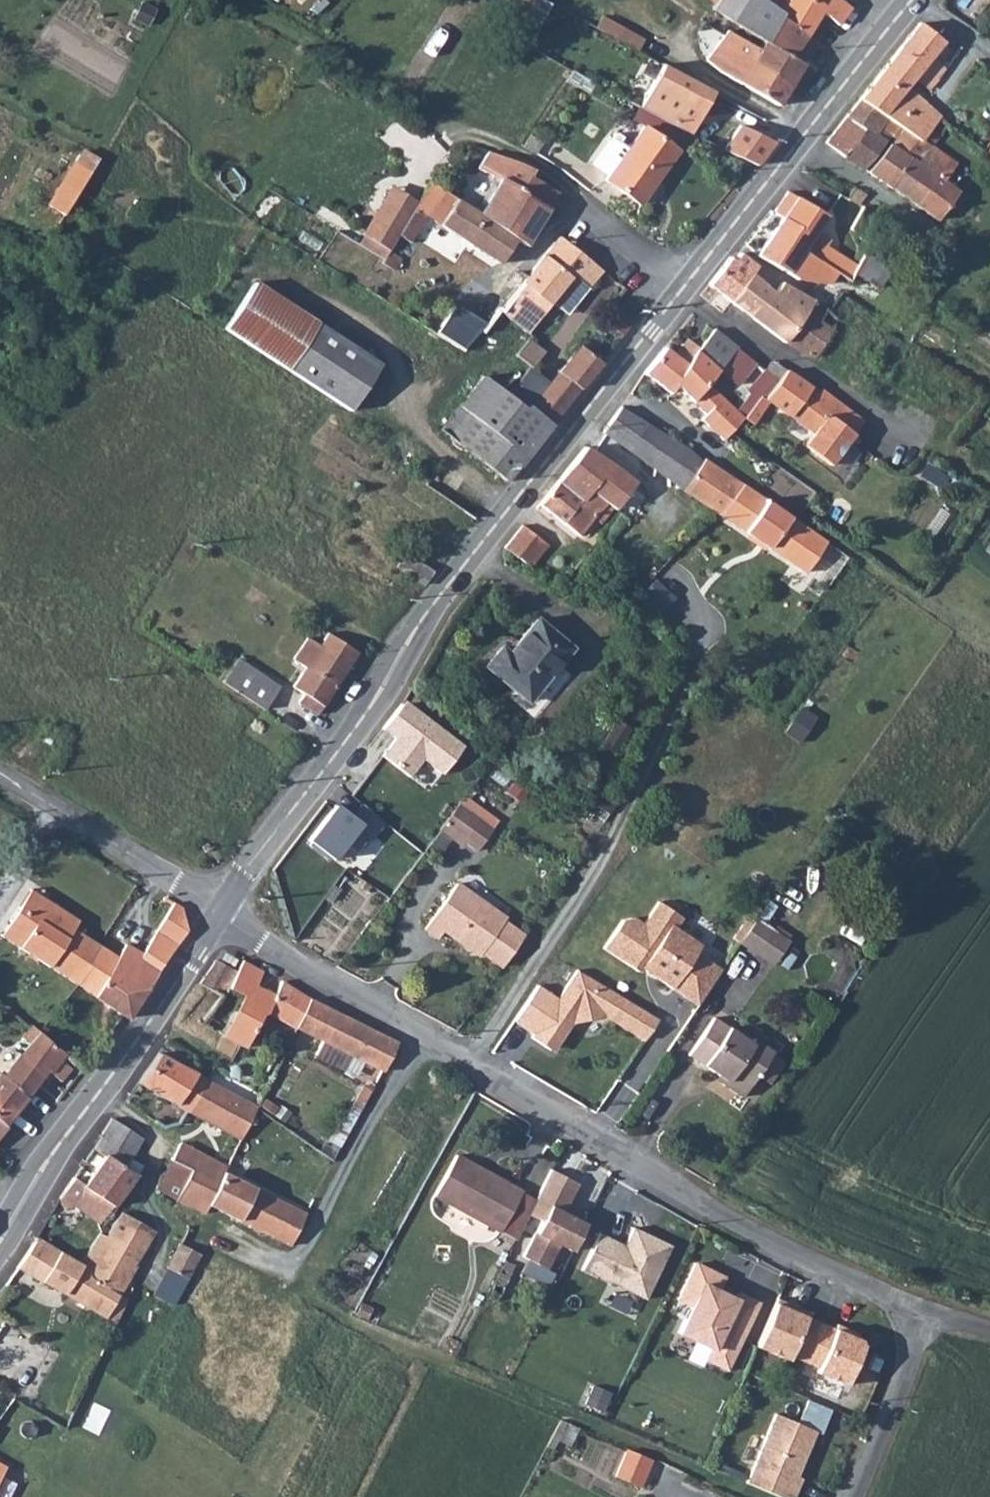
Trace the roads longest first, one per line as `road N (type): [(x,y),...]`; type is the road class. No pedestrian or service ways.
road 1 (tertiary): [(218,914),(467,558),(678,295)]
road 2 (unclassified): [(468,1062),(698,1200),(929,1311)]
road 3 (residential): [(468,1062),(596,873),(705,638)]
road 4 (tertiary): [(0,1242),(218,914)]
road 5 (tertiary): [(678,295),(908,0)]
road 6 (unclassified): [(218,914),(468,1062)]
road 7 (unclassified): [(0,778),(218,914)]
road 8 (track): [(678,295),(887,425)]
road 9 (unclassified): [(929,1311),(852,1496)]
road 10 (residential): [(678,295),(581,212)]

